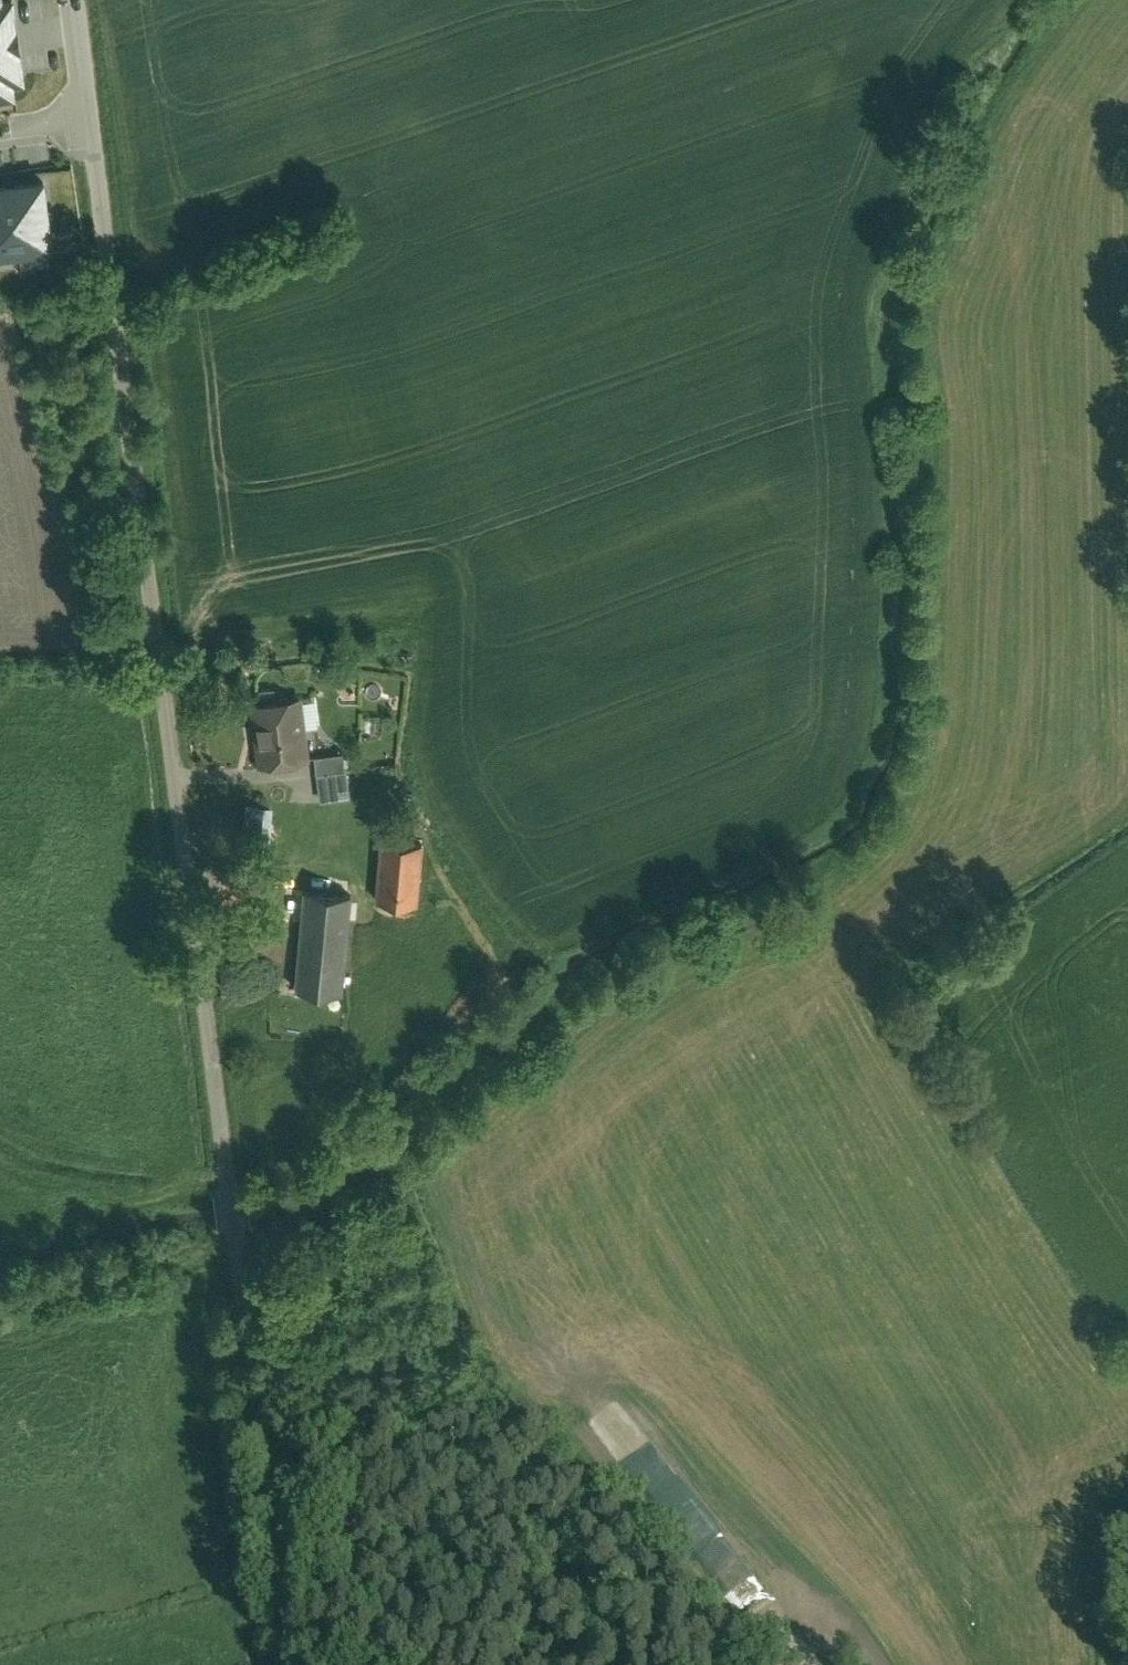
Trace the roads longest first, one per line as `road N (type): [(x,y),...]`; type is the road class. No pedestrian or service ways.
road 1 (residential): [(305,1664),(97,116)]

